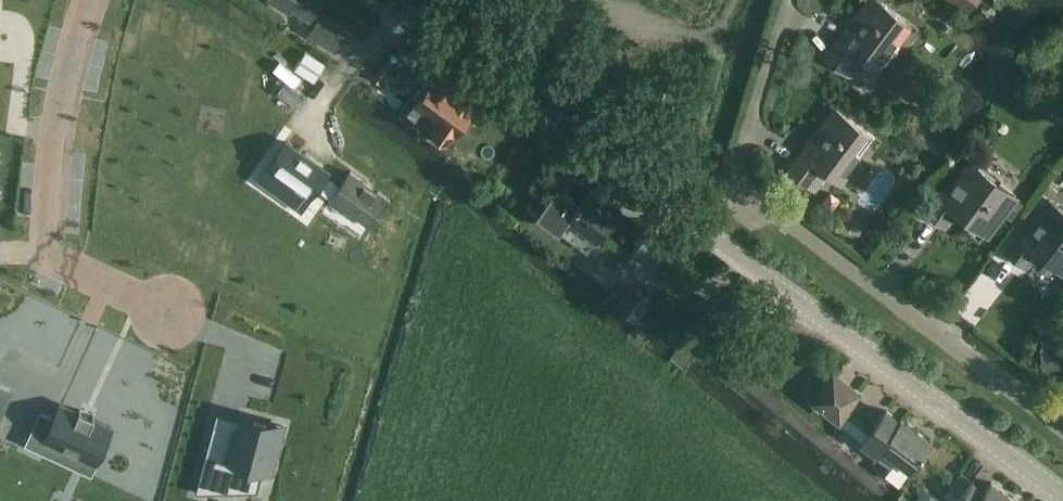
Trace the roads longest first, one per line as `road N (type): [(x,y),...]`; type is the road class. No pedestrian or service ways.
road 1 (unclassified): [(1062,498),(381,0)]
road 2 (residential): [(1062,428),(733,179),(789,0)]
road 3 (residential): [(87,0),(57,121),(46,248),(65,267),(168,312)]

